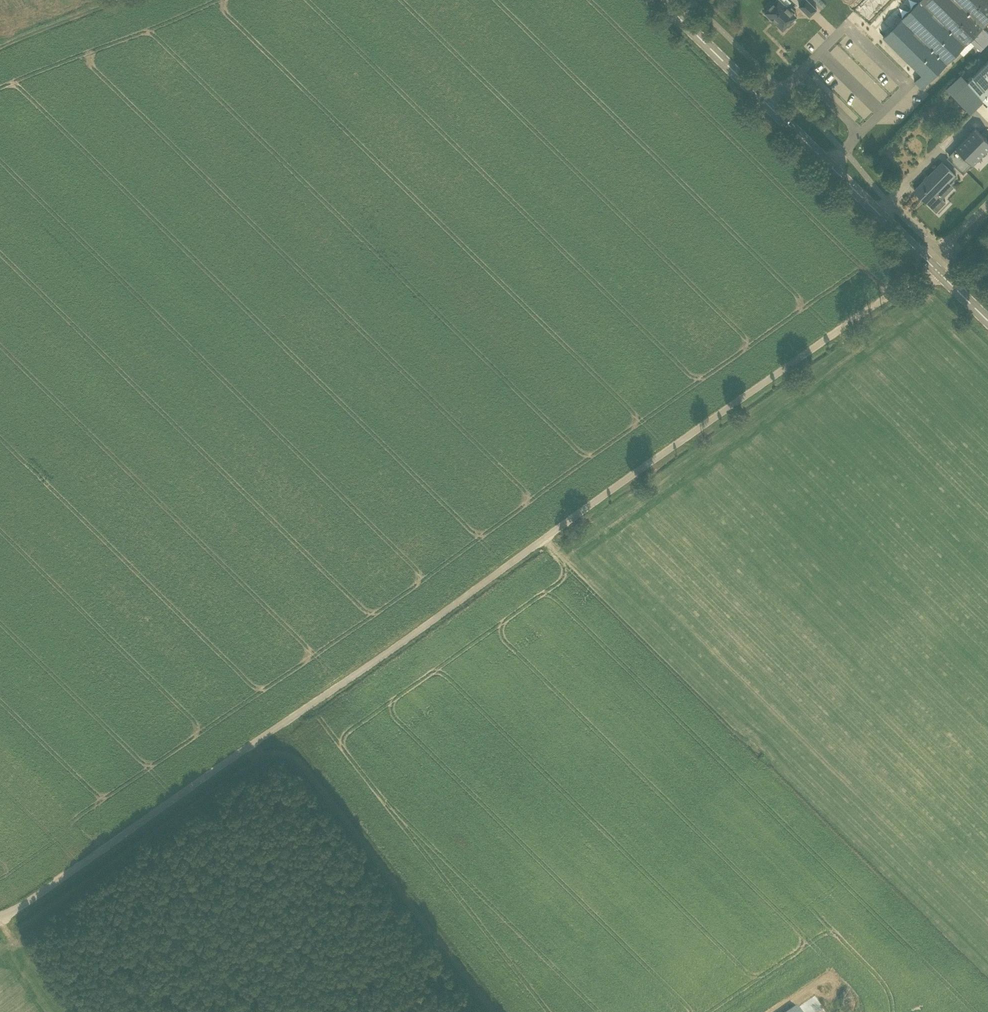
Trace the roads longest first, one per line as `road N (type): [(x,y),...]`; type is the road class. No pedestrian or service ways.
road 1 (track): [(938,271),(888,297),(0,919)]
road 2 (secondary): [(987,320),(662,0)]
road 3 (track): [(486,1011),(296,765),(272,757)]
road 4 (track): [(0,40),(123,0)]

